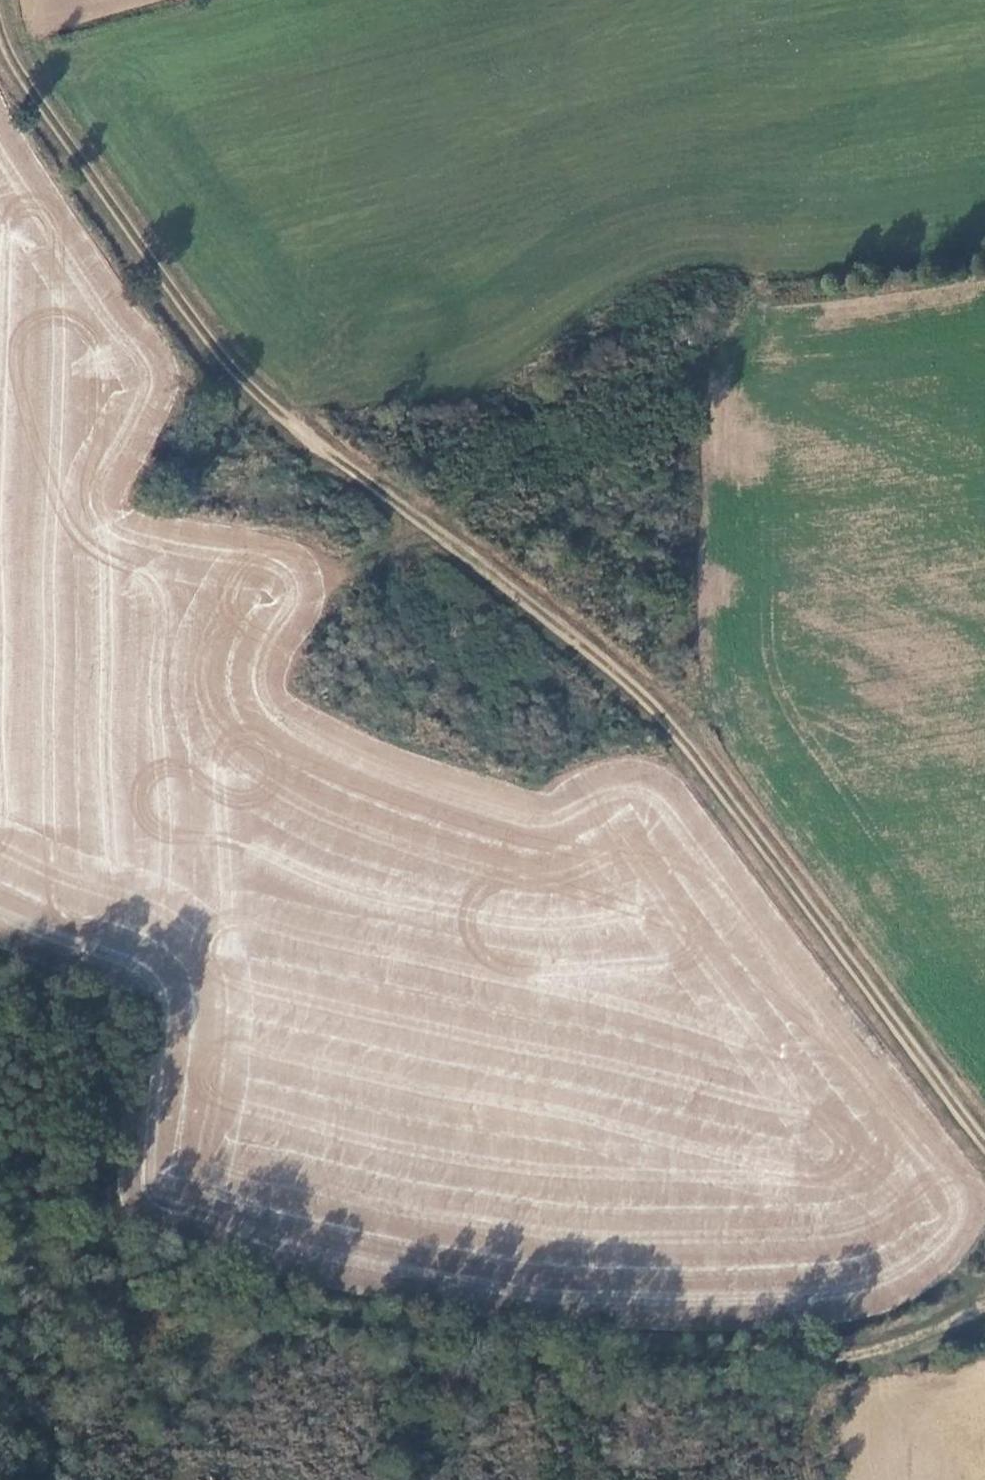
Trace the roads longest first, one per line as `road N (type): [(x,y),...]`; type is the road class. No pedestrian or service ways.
road 1 (track): [(984,1129),(667,715),(243,377),(9,42),(5,0)]
road 2 (track): [(984,1313),(827,1359)]

